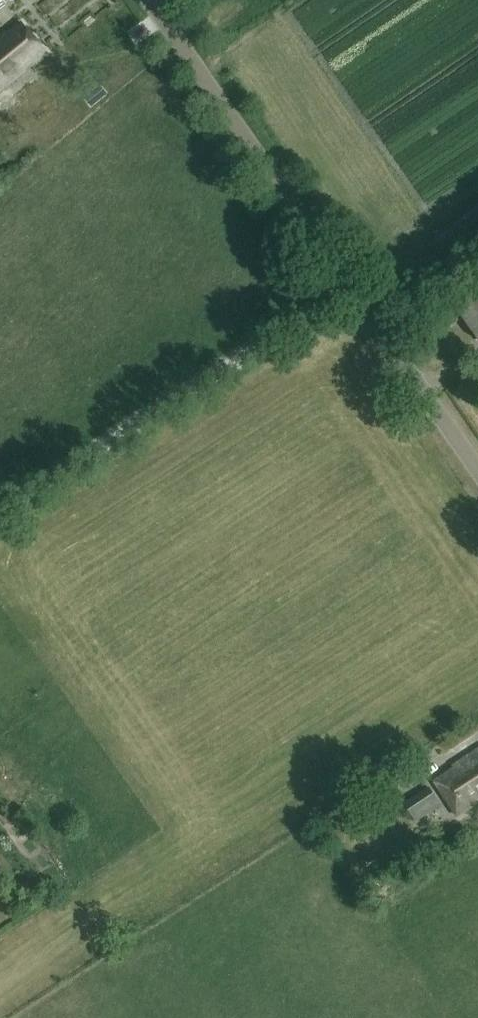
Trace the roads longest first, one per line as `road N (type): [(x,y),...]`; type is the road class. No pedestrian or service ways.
road 1 (tertiary): [(477,468),(151,0)]
road 2 (track): [(0,515),(349,283)]

